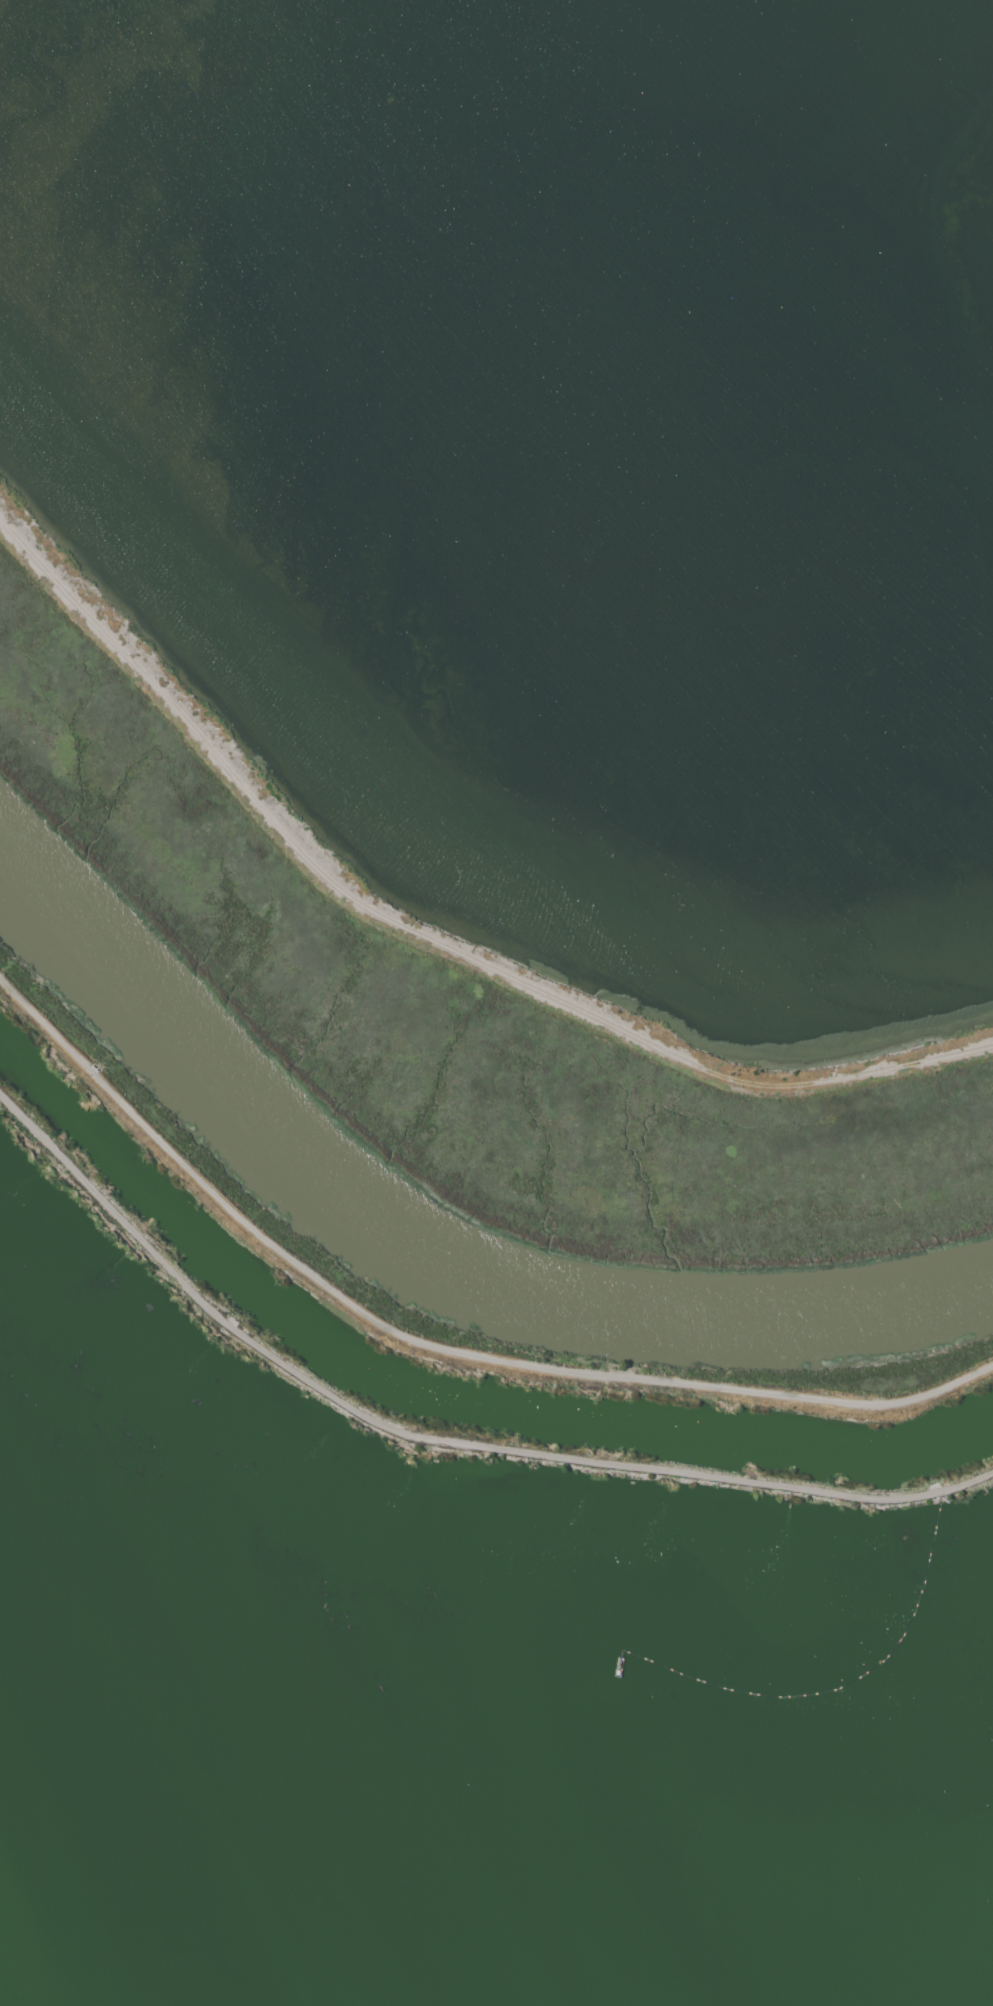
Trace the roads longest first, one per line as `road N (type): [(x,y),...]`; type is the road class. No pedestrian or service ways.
road 1 (track): [(992,1047),(828,1082),(740,1081),(377,914),(312,868),(0,521)]

